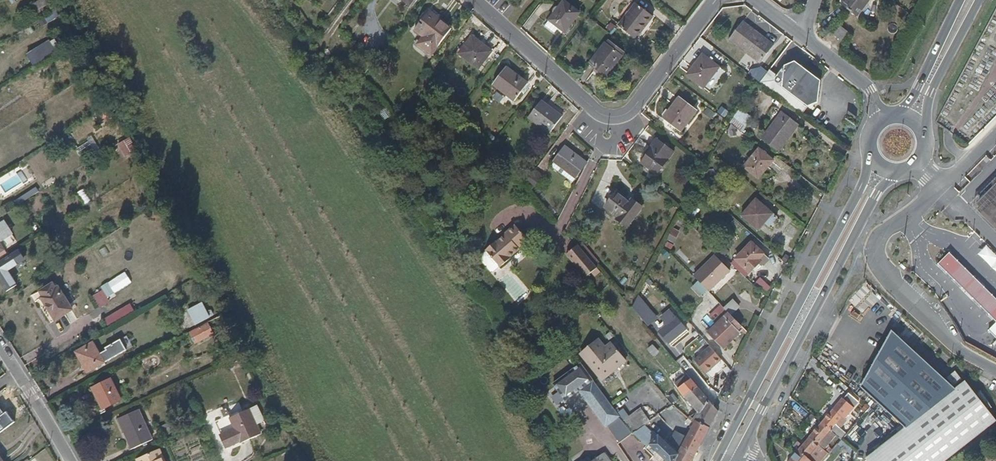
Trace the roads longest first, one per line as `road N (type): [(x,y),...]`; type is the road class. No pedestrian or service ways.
road 1 (residential): [(716,0),(631,112),(611,119),(594,113),(467,0)]
road 2 (primary): [(867,153),(851,209),(726,442)]
road 3 (primary): [(741,449),(874,196),(894,174)]
road 4 (residential): [(995,380),(973,370),(881,273),(877,243),(943,187)]
road 5 (primary): [(925,131),(930,91),(978,0)]
road 6 (residential): [(0,347),(68,460)]
road 7 (primary): [(959,0),(898,112)]

